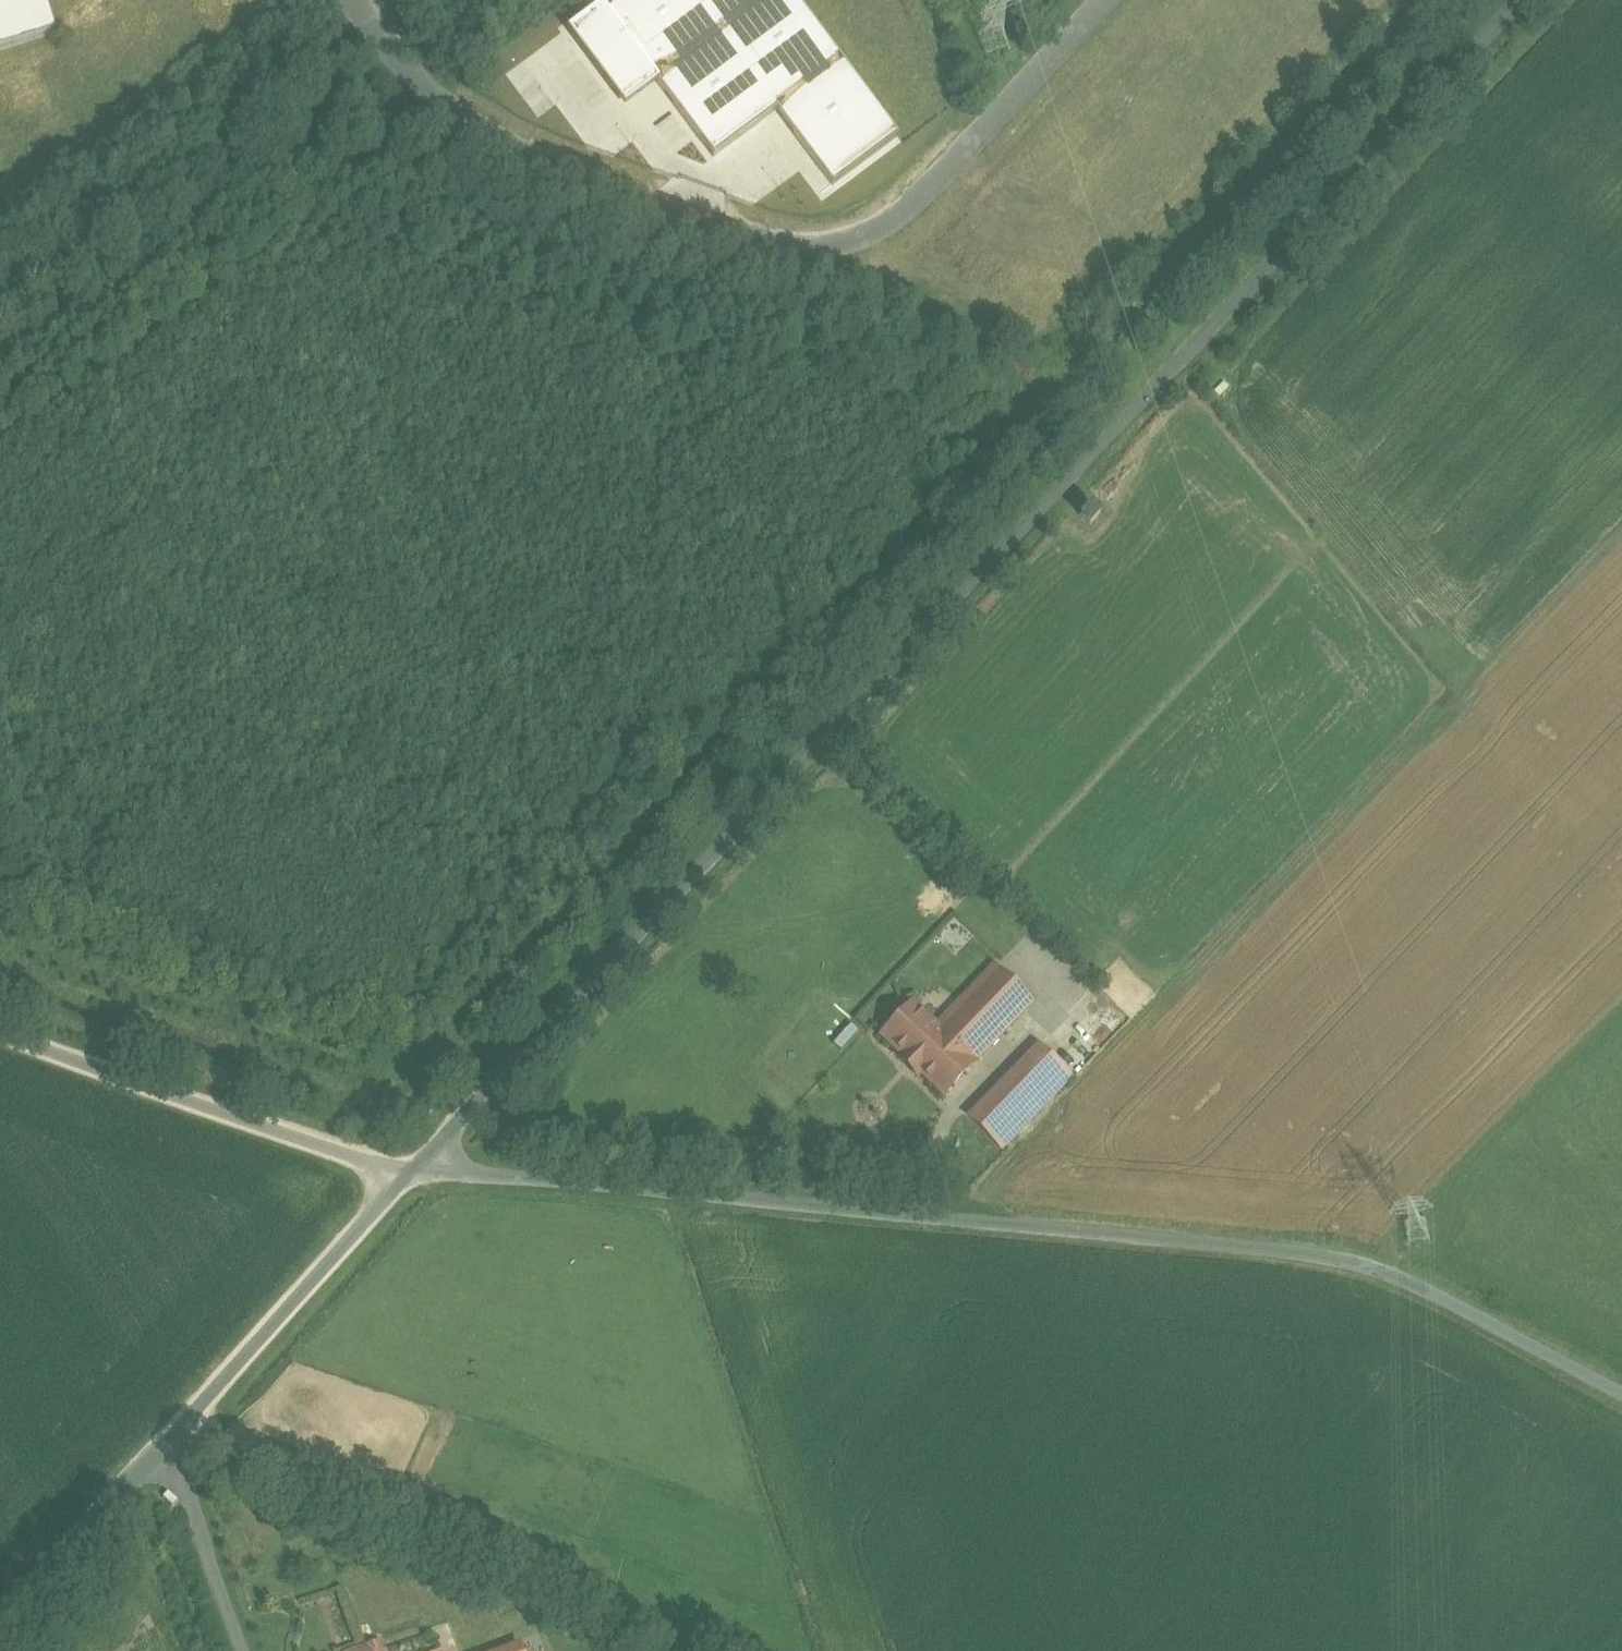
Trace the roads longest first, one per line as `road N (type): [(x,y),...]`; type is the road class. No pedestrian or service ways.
road 1 (unclassified): [(407,1179),(1524,0)]
road 2 (unclassified): [(1621,1399),(1382,1271),(1312,1254),(615,1188),(407,1179)]
road 3 (unclassified): [(1103,0),(897,220),(845,241),(806,246),(754,243),(520,152),(421,87),(354,0)]
road 4 (unclassified): [(0,1627),(407,1179)]
road 5 (unclassified): [(407,1179),(0,1031)]
road 6 (track): [(178,1431),(260,1650)]

